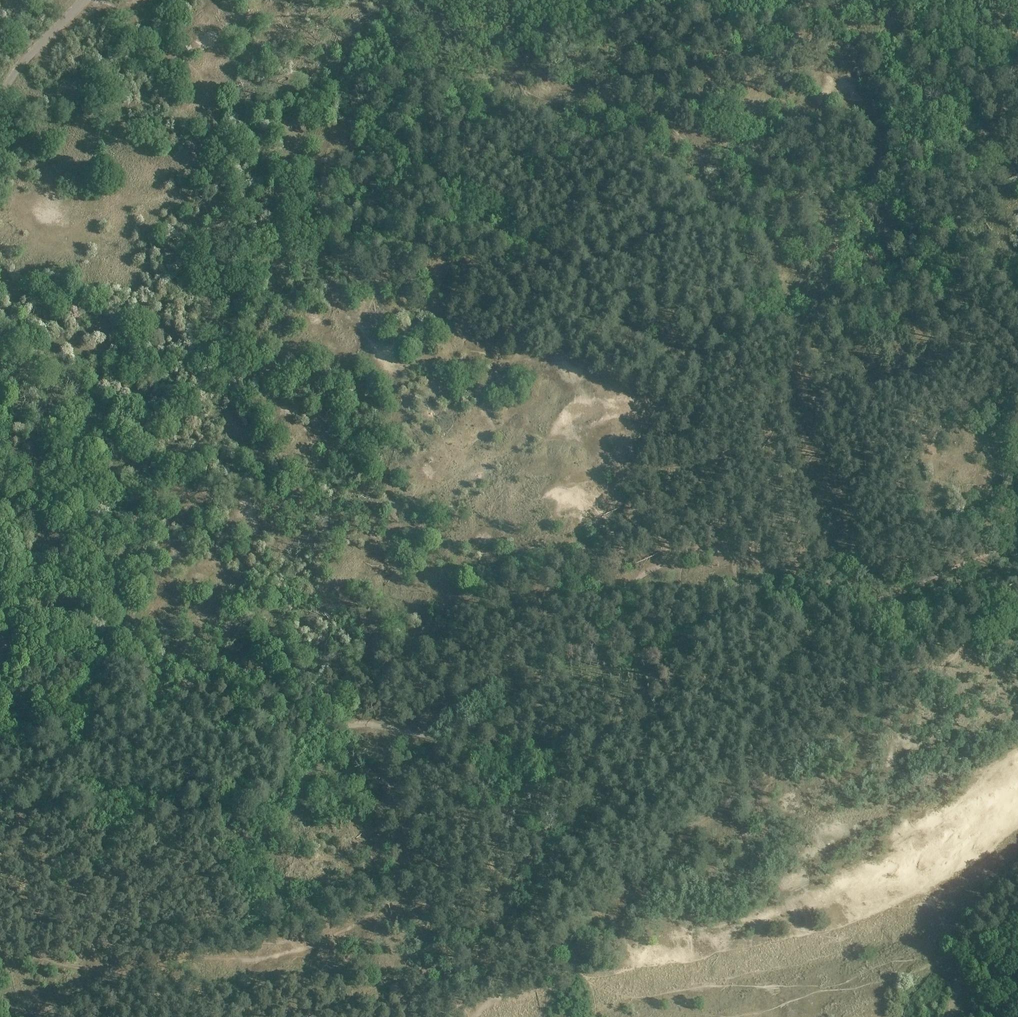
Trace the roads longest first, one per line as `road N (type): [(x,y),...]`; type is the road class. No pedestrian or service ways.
road 1 (track): [(0,97),(84,0)]
road 2 (track): [(945,1016),(972,949),(1017,920)]

